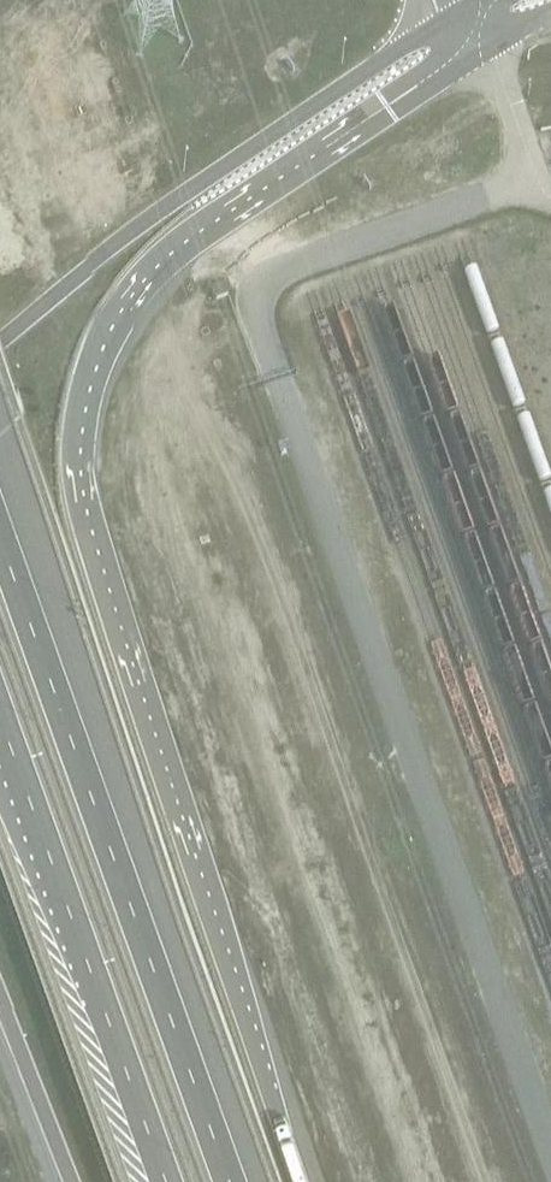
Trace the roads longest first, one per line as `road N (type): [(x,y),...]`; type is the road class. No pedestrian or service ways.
road 1 (trunk): [(296,1181),(79,529),(74,405),(95,342),(141,278),(186,239),(482,42)]
road 2 (trunk): [(227,1181),(0,543)]
road 3 (trunk): [(446,14),(134,229),(0,338)]
road 4 (trunk): [(0,722),(163,1181)]
road 5 (trunk): [(0,1011),(68,1181)]

